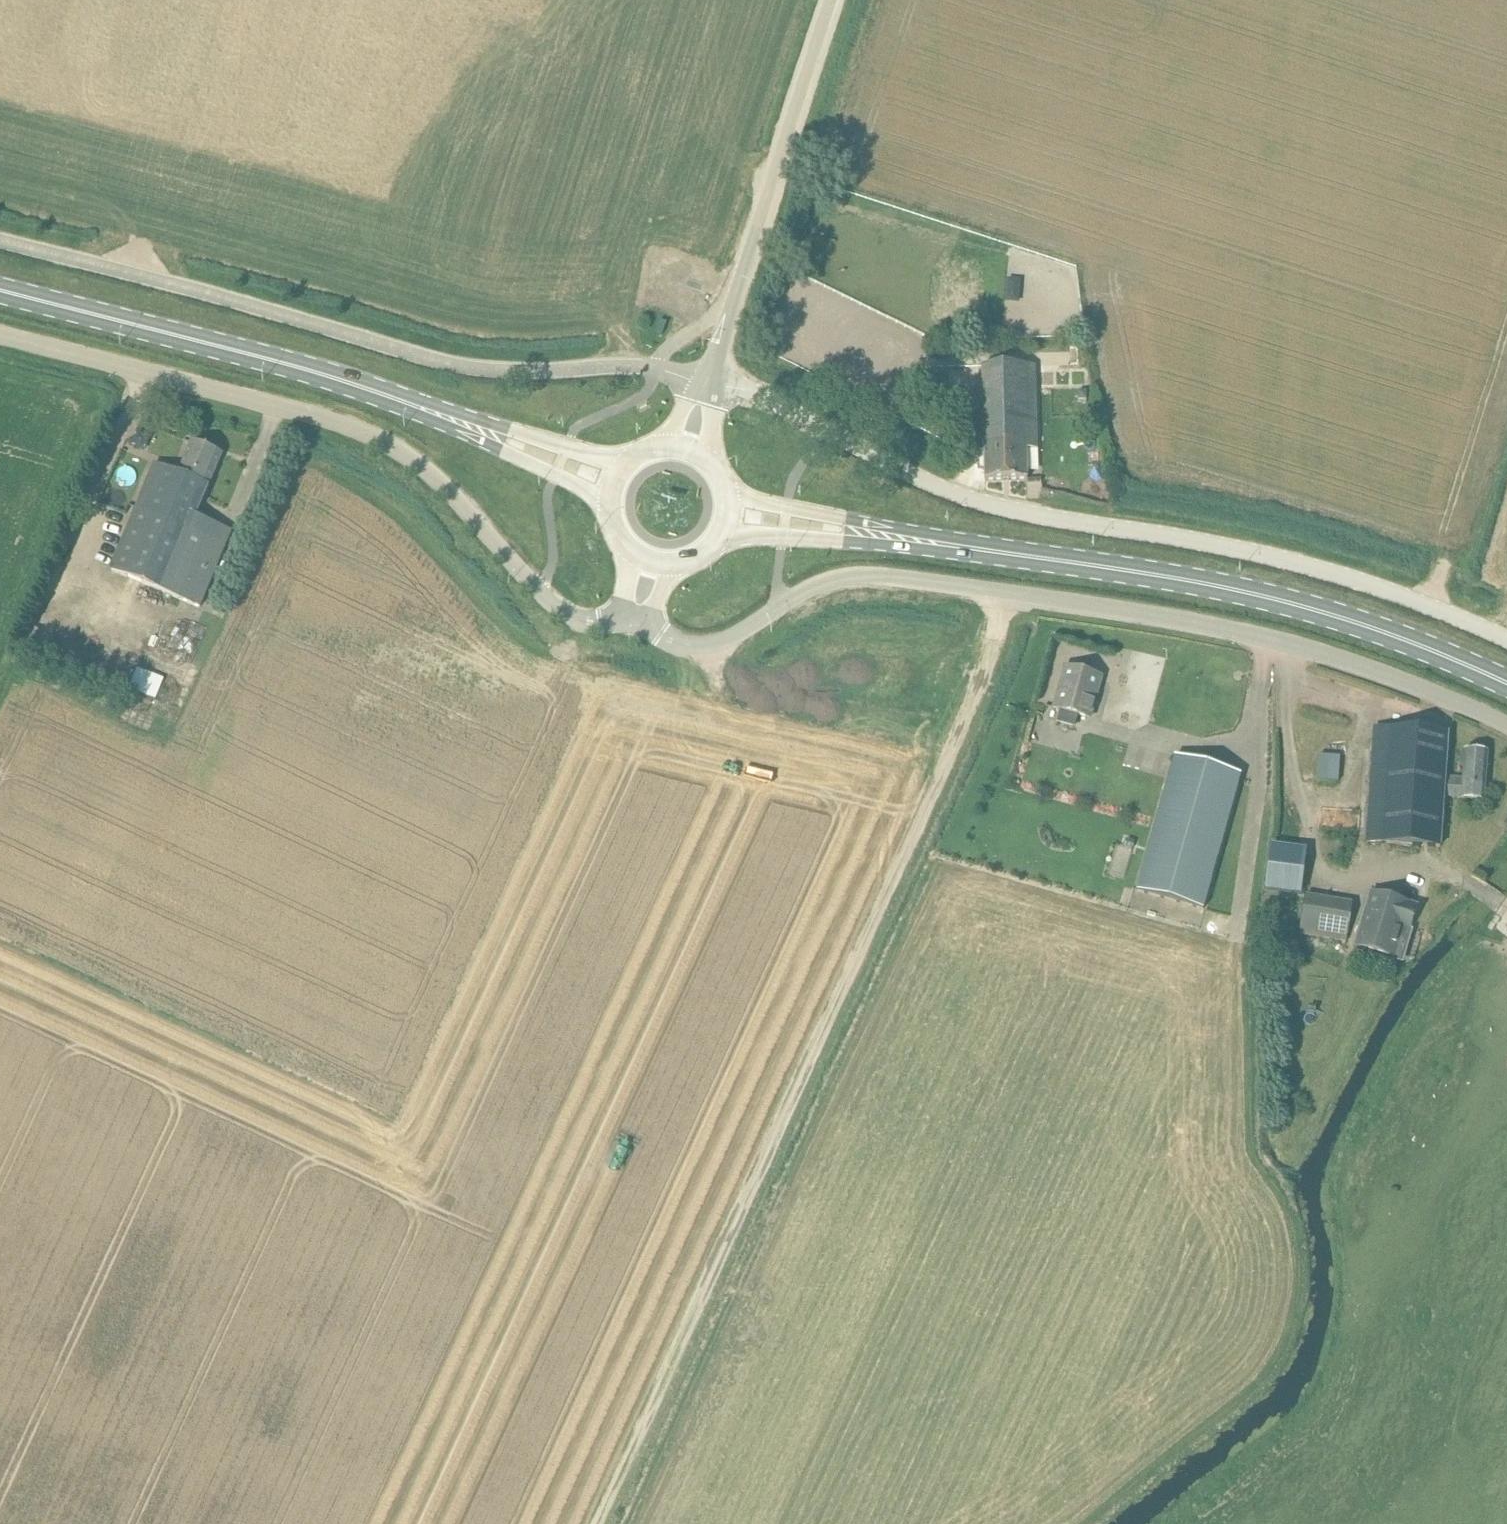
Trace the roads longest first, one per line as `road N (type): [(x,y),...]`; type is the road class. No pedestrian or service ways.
road 1 (unclassified): [(1506,723),(1340,658),(1237,630),(918,578),(856,578),(817,588),(717,646),(679,646),(633,616)]
road 2 (unclassified): [(1506,643),(1250,550),(1048,520),(953,495),(756,393),(711,383)]
road 3 (primary): [(1506,686),(1365,627),(1202,583),(731,514)]
road 4 (unclassified): [(633,616),(586,627),(558,611),(391,446),(0,334)]
road 5 (primary): [(613,482),(337,378),(0,290)]
road 6 (unclassified): [(711,383),(831,0)]

